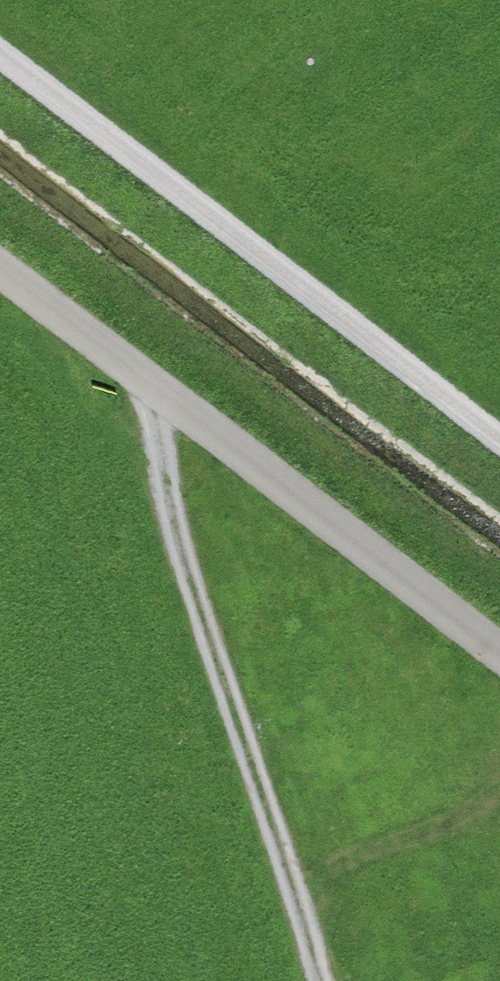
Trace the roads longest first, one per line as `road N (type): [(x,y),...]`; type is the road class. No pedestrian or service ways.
road 1 (track): [(499,433),(0,49)]
road 2 (unclassified): [(499,660),(0,281)]
road 3 (track): [(326,980),(196,603),(154,397)]

